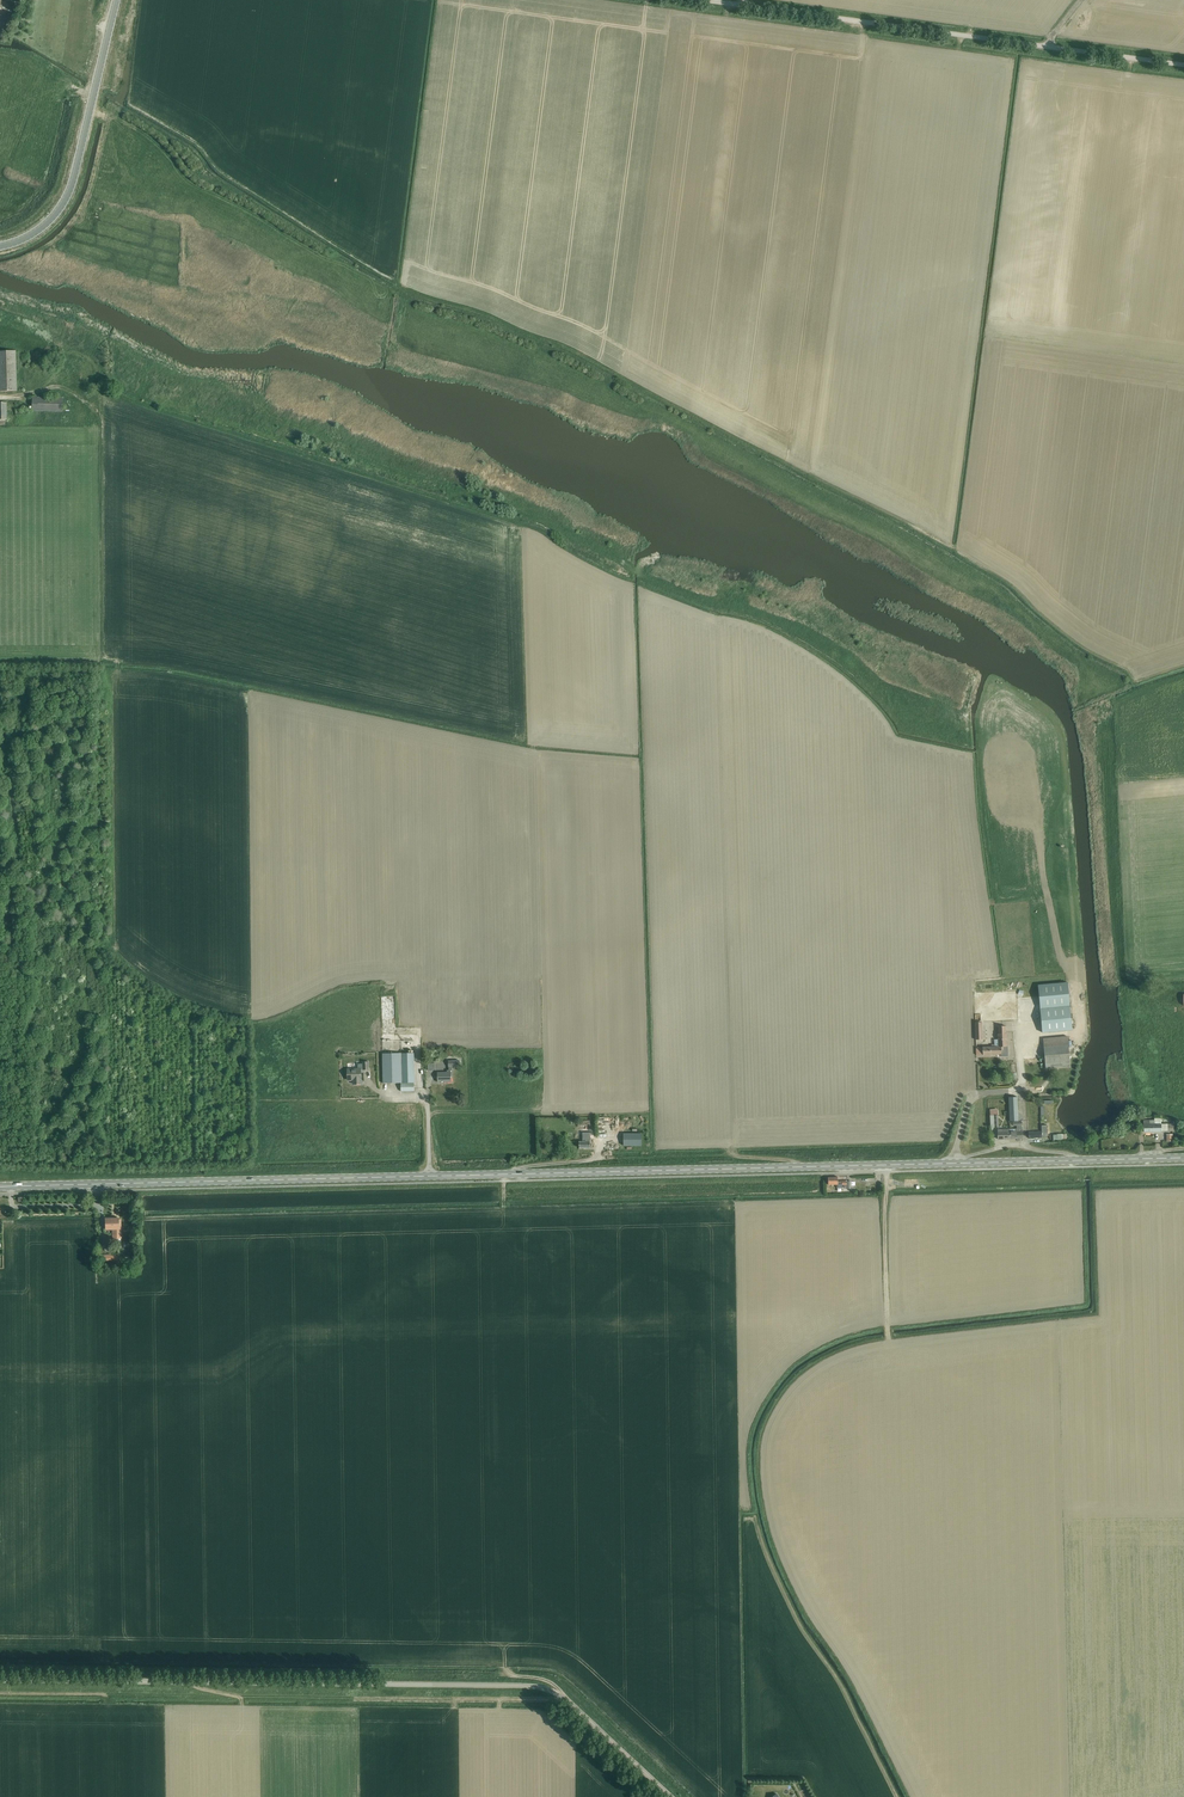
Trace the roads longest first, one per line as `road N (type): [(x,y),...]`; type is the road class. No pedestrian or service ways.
road 1 (primary): [(0,1187),(1183,1158)]
road 2 (unclassified): [(672,1796),(564,1698),(539,1687),(0,1680)]
road 3 (unclassified): [(1183,64),(703,0)]
road 4 (tertiary): [(0,246),(36,231),(65,200),(116,0)]
road 5 (track): [(886,1193),(888,1336)]

